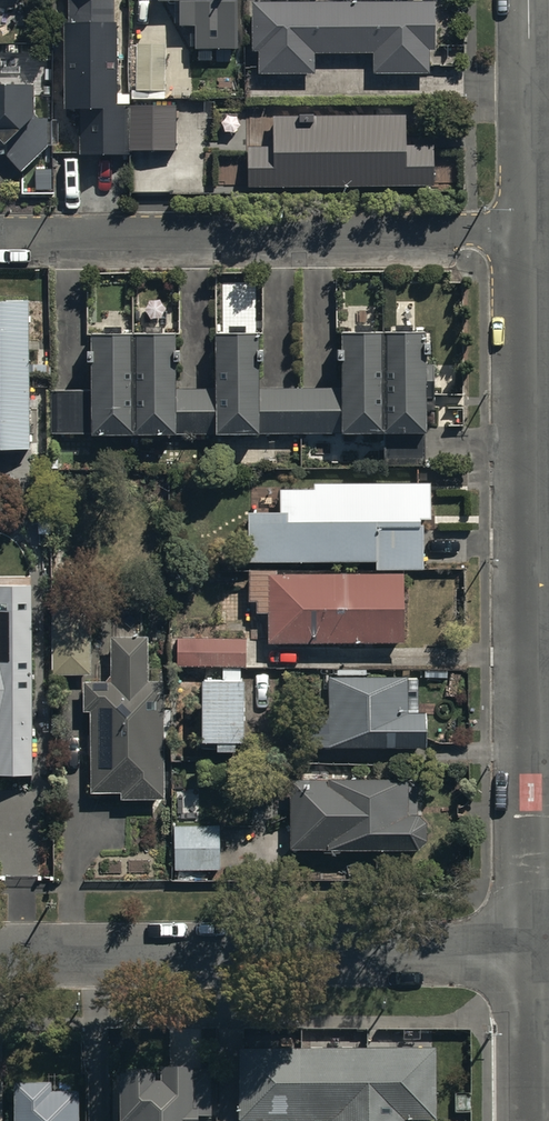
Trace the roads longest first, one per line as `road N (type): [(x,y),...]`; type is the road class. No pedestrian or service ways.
road 1 (residential): [(535,234),(548,941)]
road 2 (residential): [(0,962),(548,956)]
road 3 (residential): [(0,241),(535,234)]
road 4 (residential): [(529,0),(535,234)]

